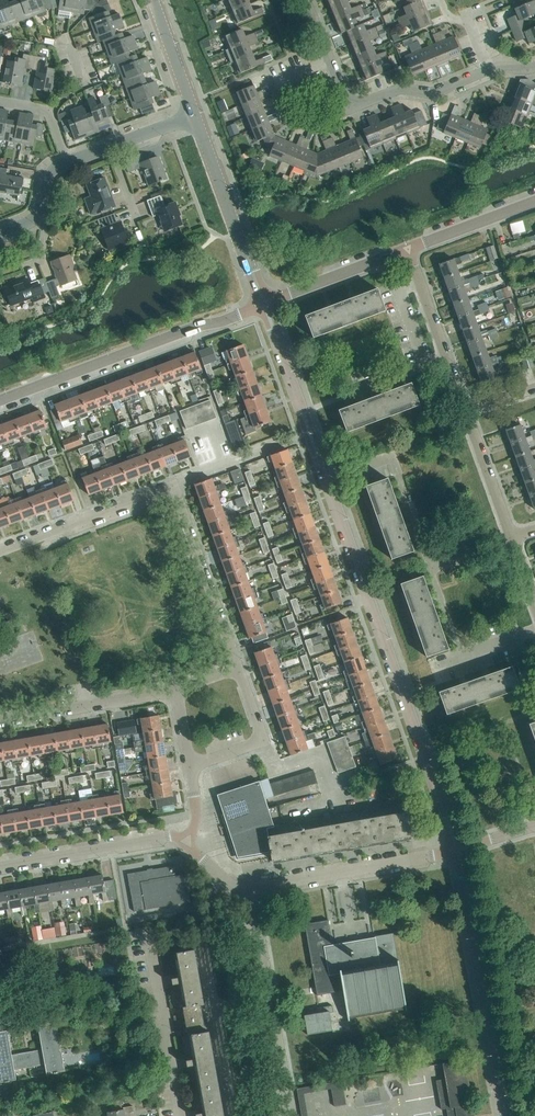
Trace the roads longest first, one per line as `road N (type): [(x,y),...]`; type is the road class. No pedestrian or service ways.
road 1 (residential): [(455,858),(310,433)]
road 2 (tertiary): [(0,402),(264,304)]
road 3 (residential): [(504,1115),(455,858)]
road 4 (residential): [(330,54),(353,110),(399,90),(439,95),(490,72)]
road 5 (residential): [(253,894),(455,858)]
road 6 (unclassified): [(264,304),(196,118)]
road 7 (residential): [(236,667),(173,485)]
road 8 (residential): [(0,866),(169,836),(188,843)]
road 9 (residential): [(146,930),(180,1115)]
road 10 (residential): [(0,551),(173,485)]
road 11 (residential): [(465,407),(409,250)]
road 12 (residential): [(287,810),(331,798),(316,755),(275,768),(261,741)]
road 13 (tertiary): [(264,304),(409,250)]
road 14 (residential): [(173,485),(310,433)]
road 15 (residential): [(510,538),(465,407)]
road 16 (residential): [(310,433),(264,304)]
road 17 (tertiary): [(409,250),(534,203)]
road 18 (unclassified): [(196,118),(153,0)]

